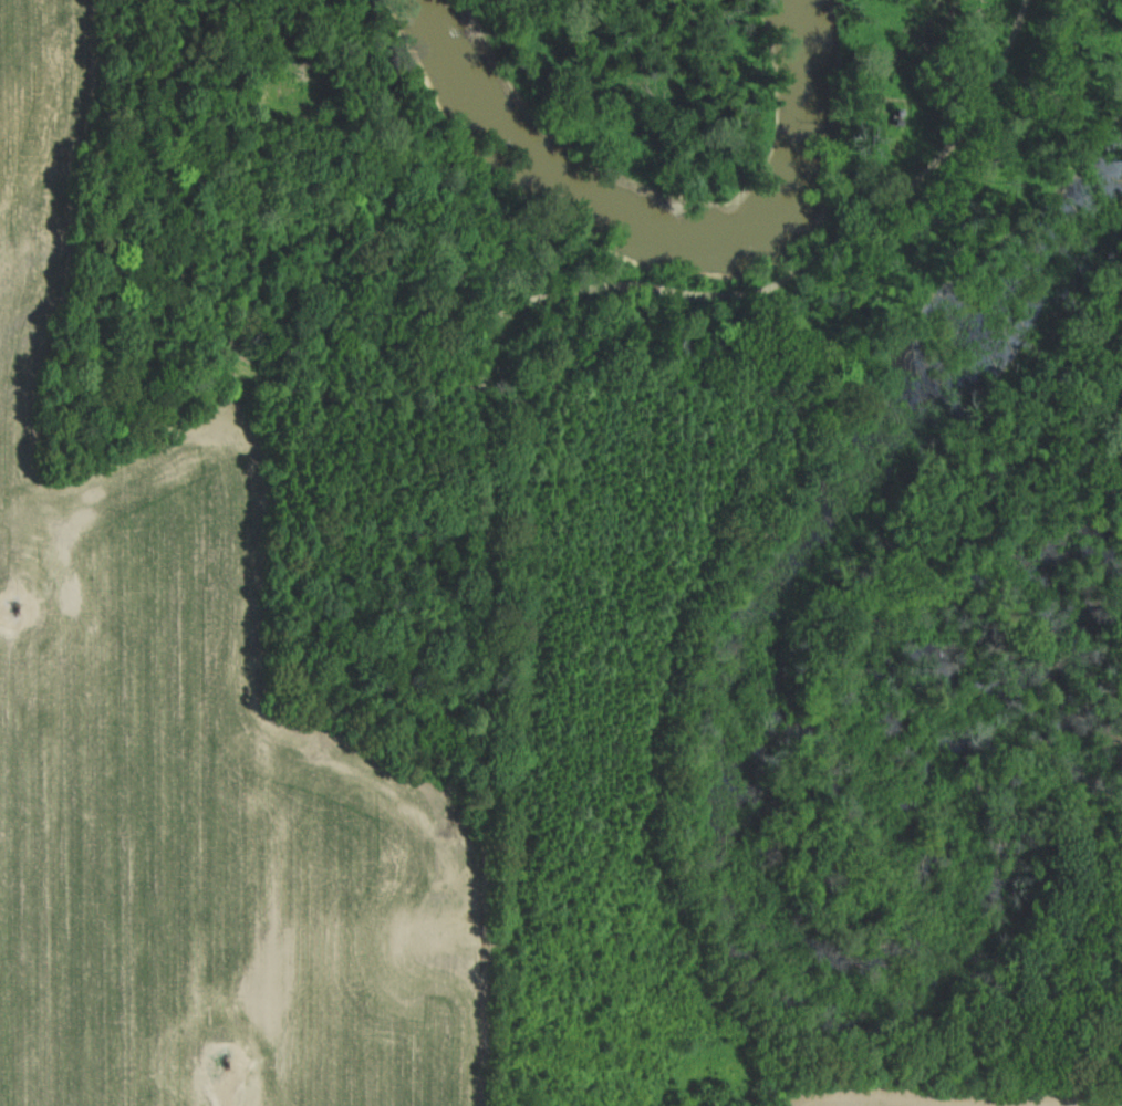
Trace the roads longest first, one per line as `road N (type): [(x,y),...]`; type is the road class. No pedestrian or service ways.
road 1 (track): [(485,1105),(485,847)]

